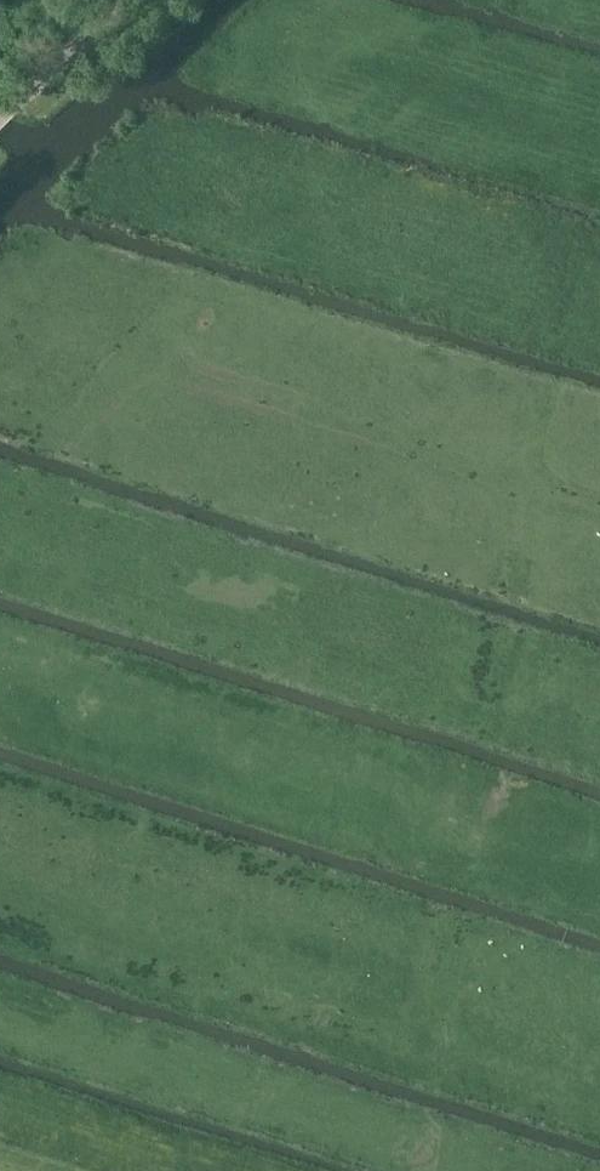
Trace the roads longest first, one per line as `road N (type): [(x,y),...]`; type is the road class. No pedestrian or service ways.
road 1 (residential): [(10,111),(133,0)]

